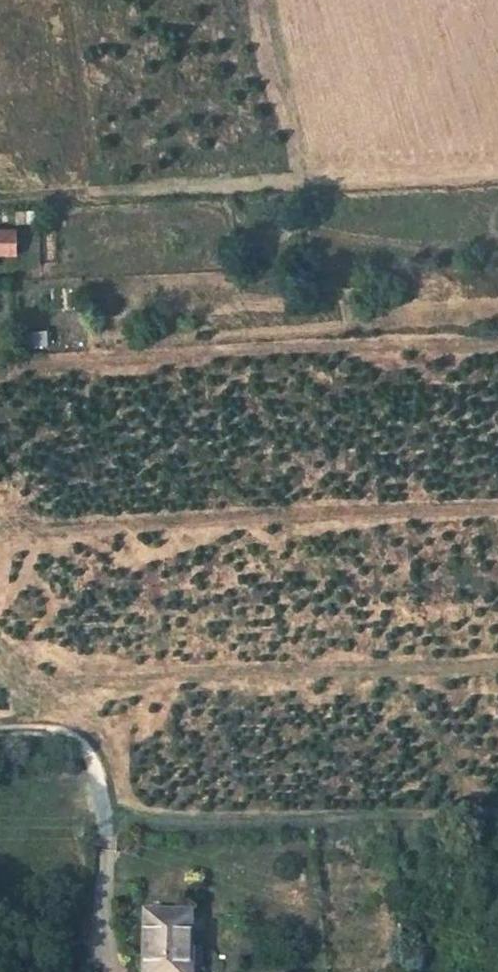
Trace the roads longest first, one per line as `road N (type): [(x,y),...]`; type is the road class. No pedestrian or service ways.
road 1 (track): [(0,727),(45,726),(82,747),(98,778),(106,853)]

